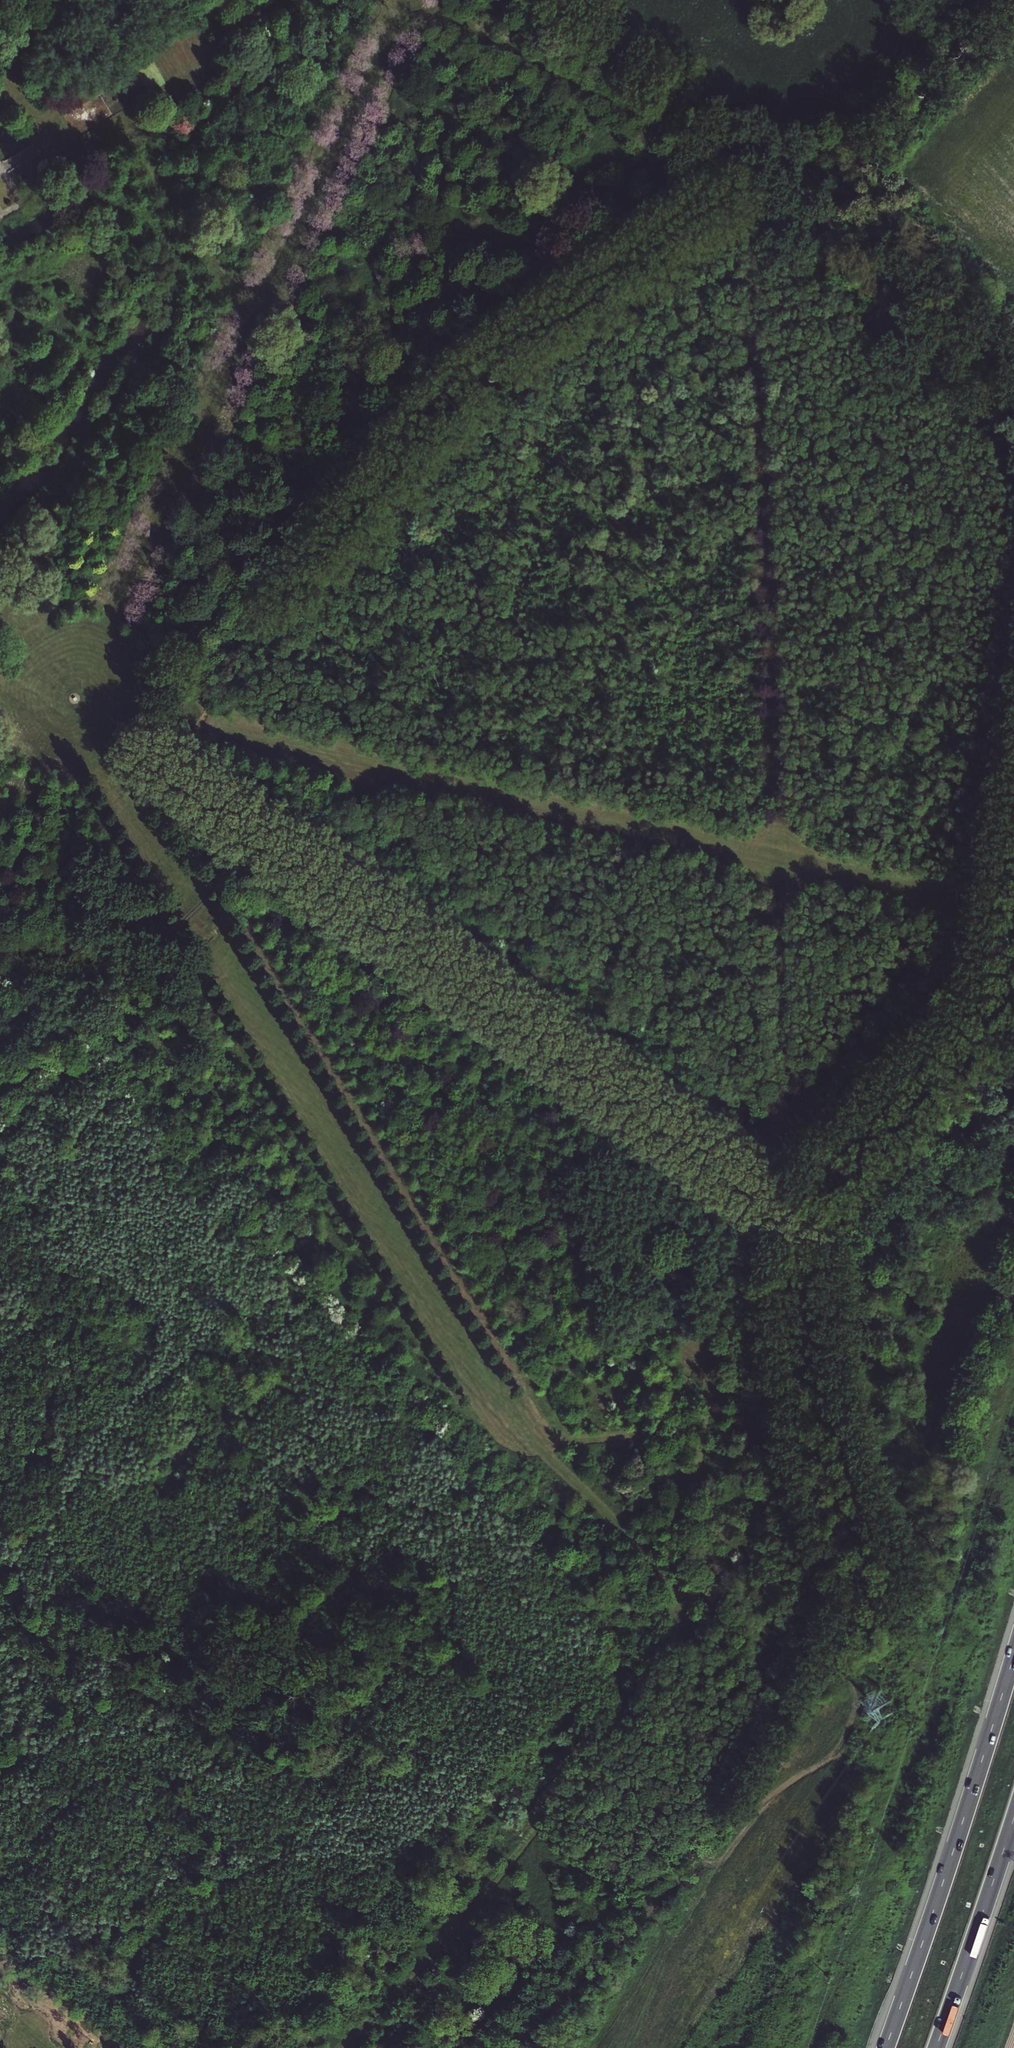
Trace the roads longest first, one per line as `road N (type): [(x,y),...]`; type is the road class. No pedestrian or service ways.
road 1 (motorway): [(1013,1657),(885,2047)]
road 2 (motorway): [(936,2047),(1013,1816)]

